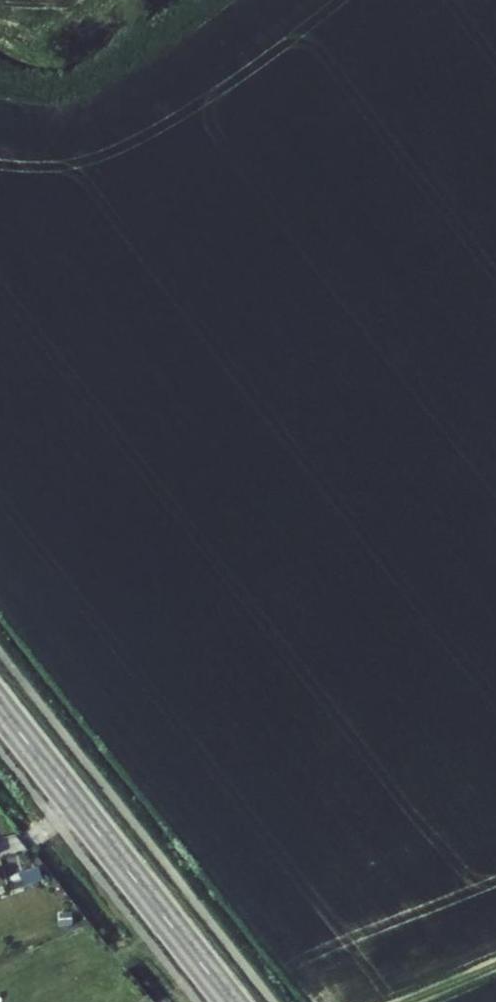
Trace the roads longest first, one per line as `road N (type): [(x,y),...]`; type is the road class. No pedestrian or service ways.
road 1 (primary): [(0,705),(233,1001)]

